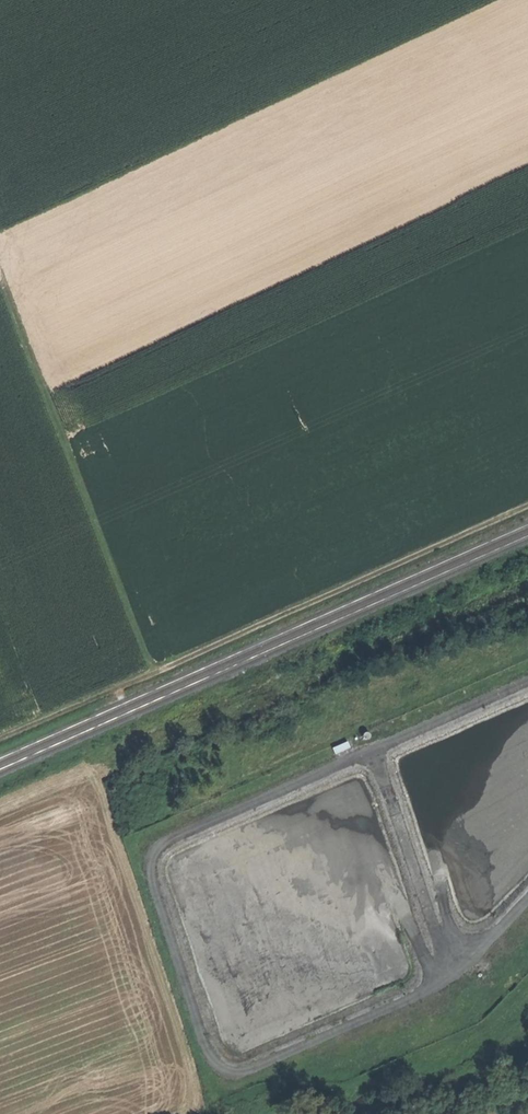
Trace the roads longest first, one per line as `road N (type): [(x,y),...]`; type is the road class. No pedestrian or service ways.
road 1 (track): [(0,741),(527,506)]

